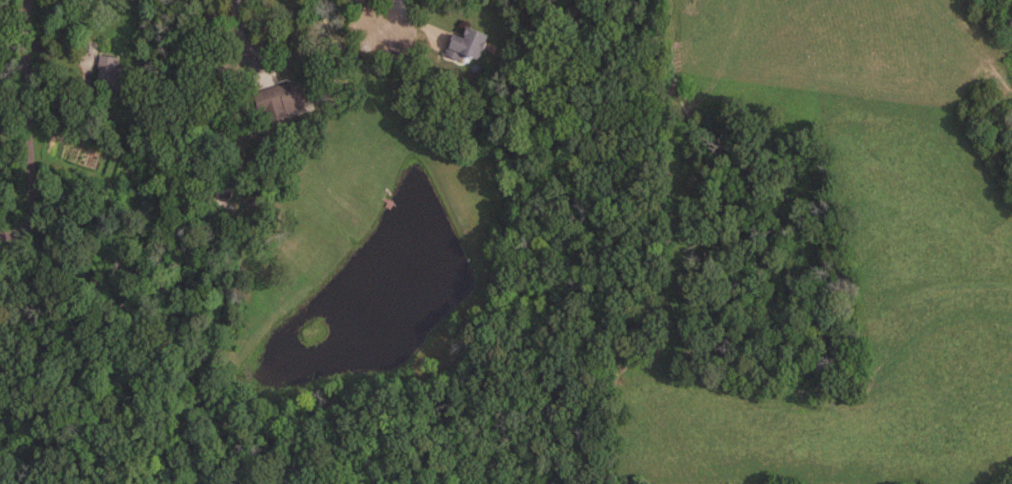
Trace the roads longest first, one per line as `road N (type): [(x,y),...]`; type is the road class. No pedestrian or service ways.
road 1 (residential): [(27,167),(23,0)]

